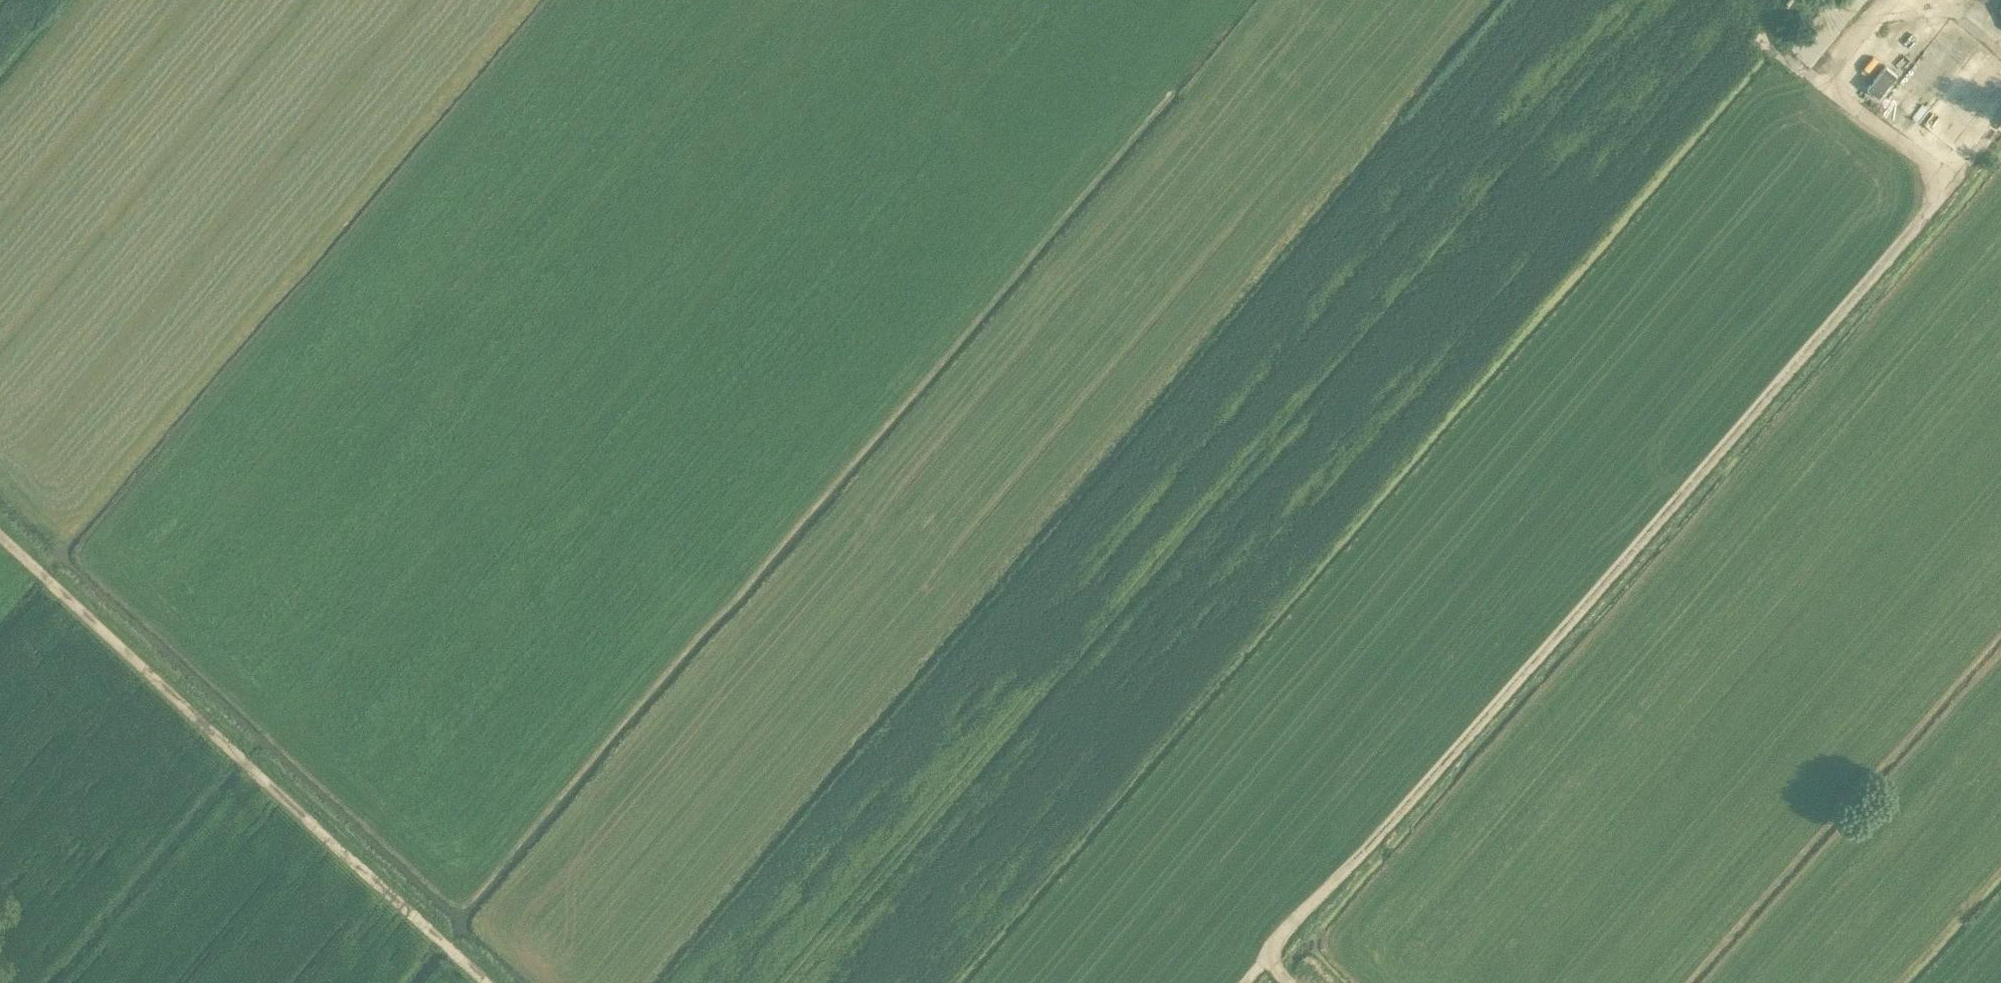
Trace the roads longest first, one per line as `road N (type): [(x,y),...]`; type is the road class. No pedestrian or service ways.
road 1 (track): [(1248,982),(2000,140)]
road 2 (track): [(0,514),(513,982)]

